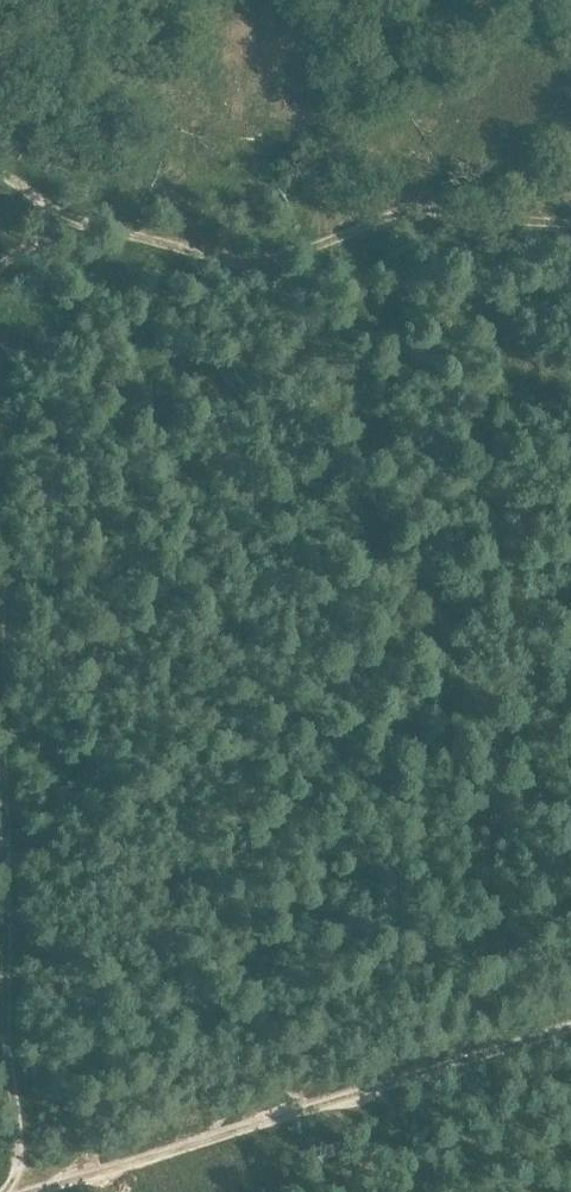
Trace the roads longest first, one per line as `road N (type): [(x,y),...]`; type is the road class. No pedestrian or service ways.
road 1 (track): [(570,1026),(31,1191)]
road 2 (track): [(27,205),(196,258),(327,250),(414,216),(570,231)]
road 3 (track): [(12,1191),(0,793)]

